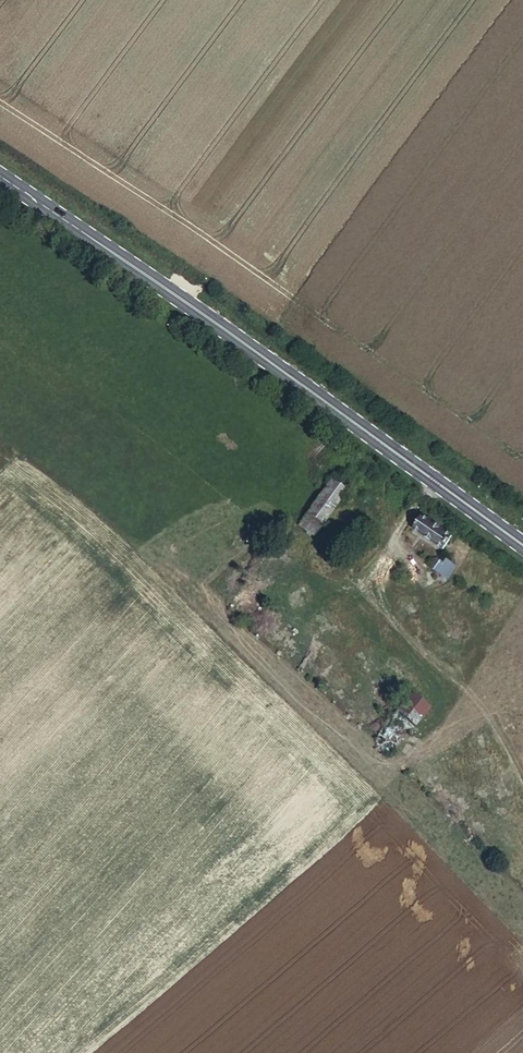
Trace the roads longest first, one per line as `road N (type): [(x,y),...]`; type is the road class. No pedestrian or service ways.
road 1 (secondary): [(522,546),(0,176)]

